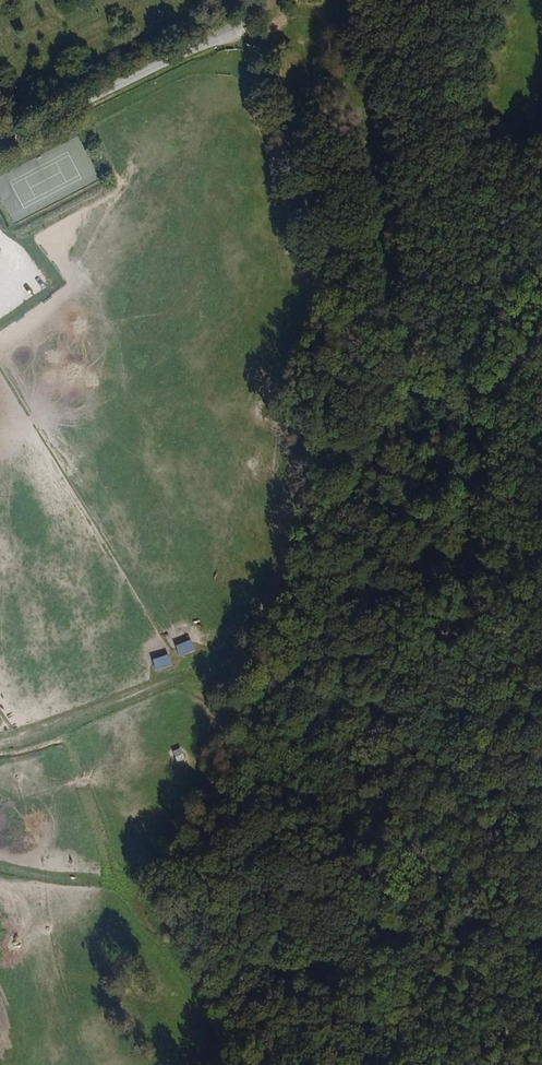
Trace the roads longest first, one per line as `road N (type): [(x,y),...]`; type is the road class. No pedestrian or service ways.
road 1 (track): [(245,18),(400,366),(421,584),(413,966)]
road 2 (unclassified): [(375,1064),(413,966),(533,375),(541,360)]
road 3 (residential): [(243,0),(238,26),(0,139)]

